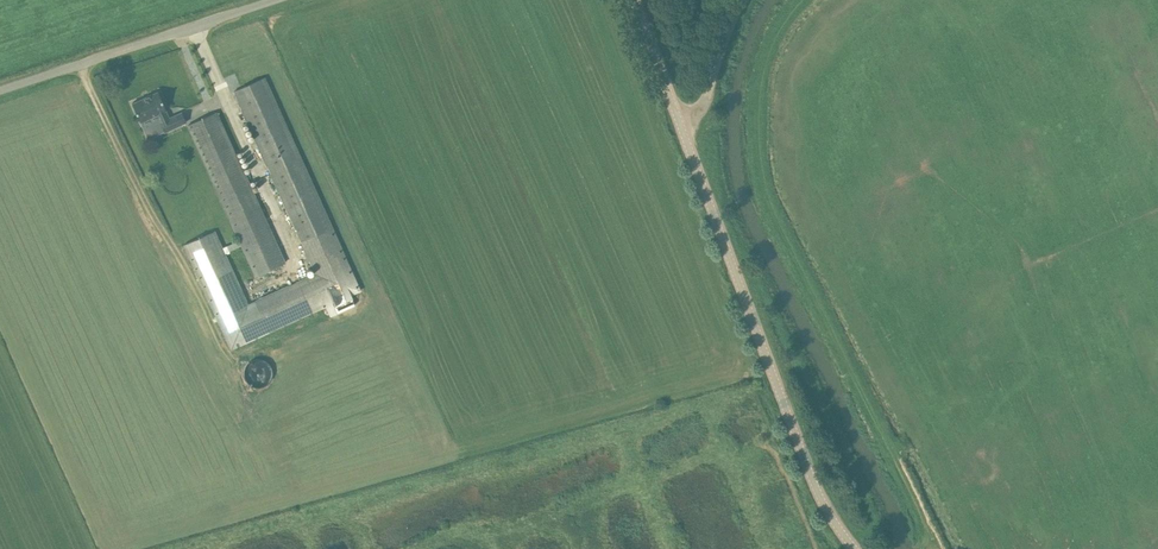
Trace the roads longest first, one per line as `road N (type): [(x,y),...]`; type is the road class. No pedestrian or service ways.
road 1 (track): [(935,548),(879,517),(727,205),(713,76),(744,0)]
road 2 (tertiary): [(855,548),(816,487),(634,0)]
road 3 (unclassified): [(0,91),(276,0)]

